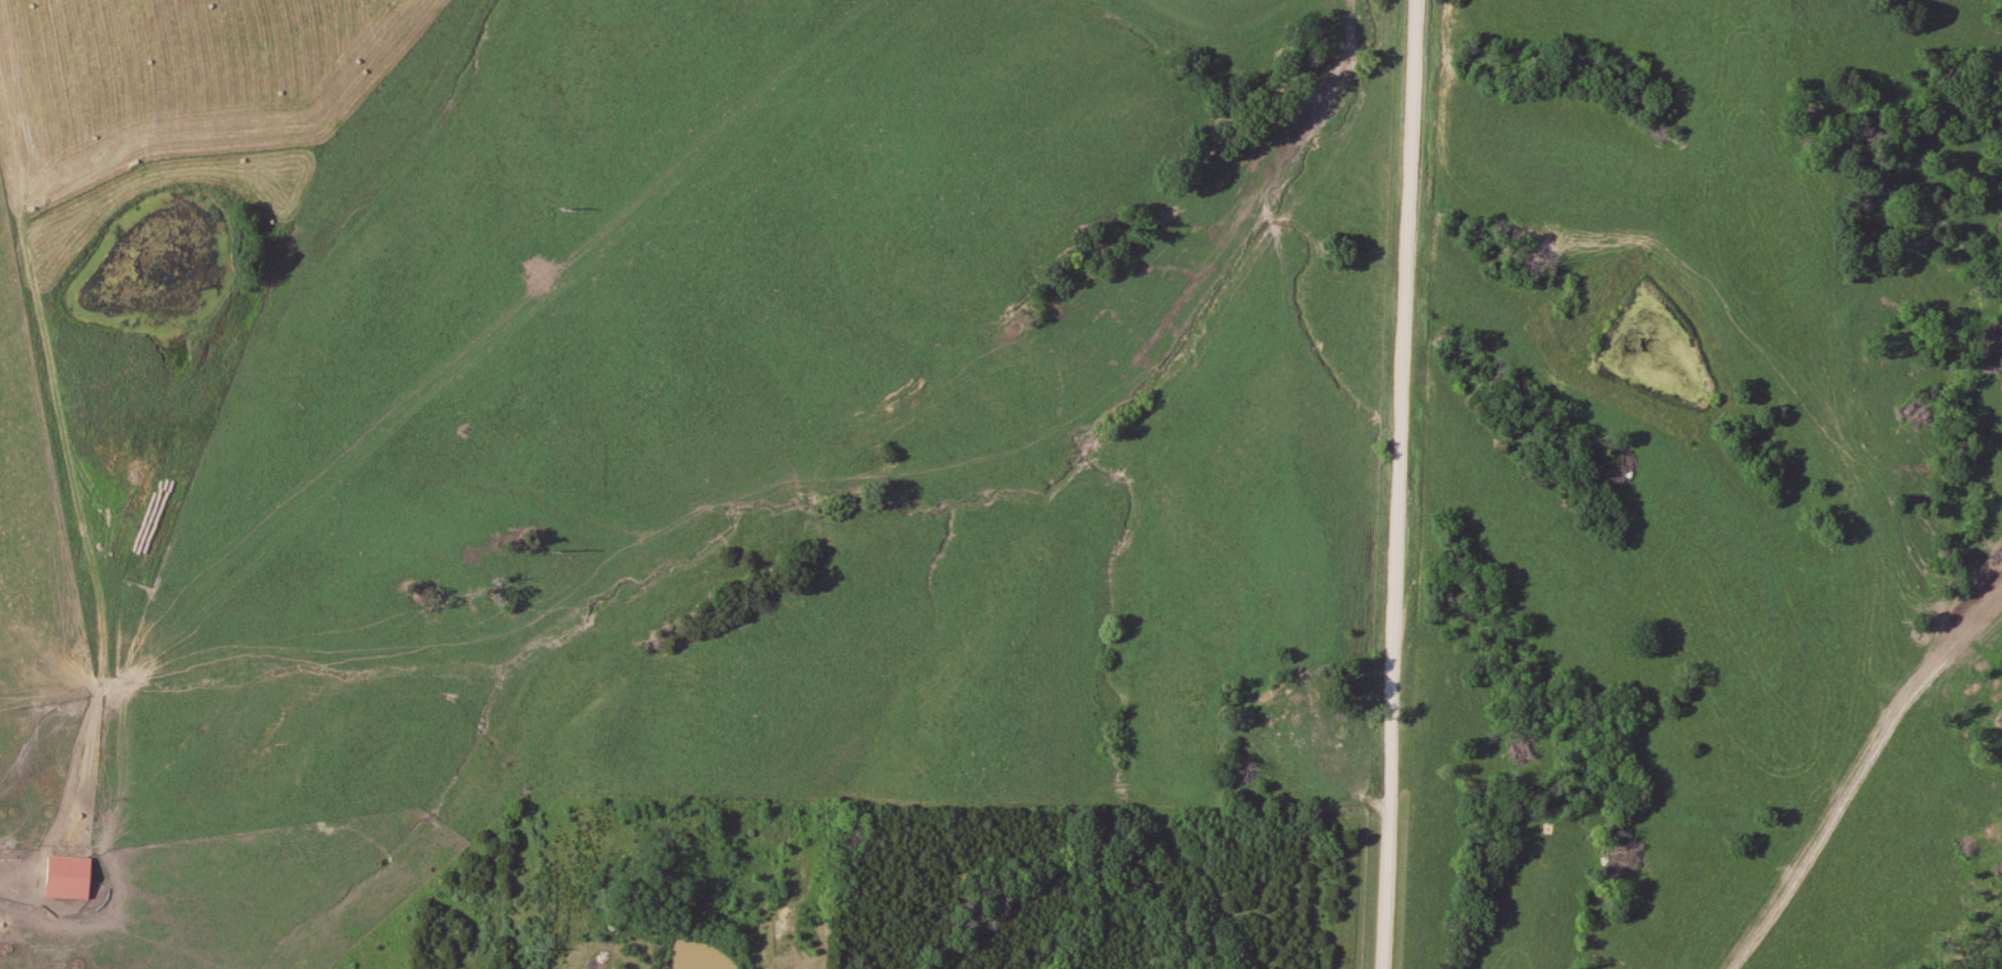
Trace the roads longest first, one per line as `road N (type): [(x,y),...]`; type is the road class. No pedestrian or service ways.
road 1 (track): [(1383,968),(1420,0)]

